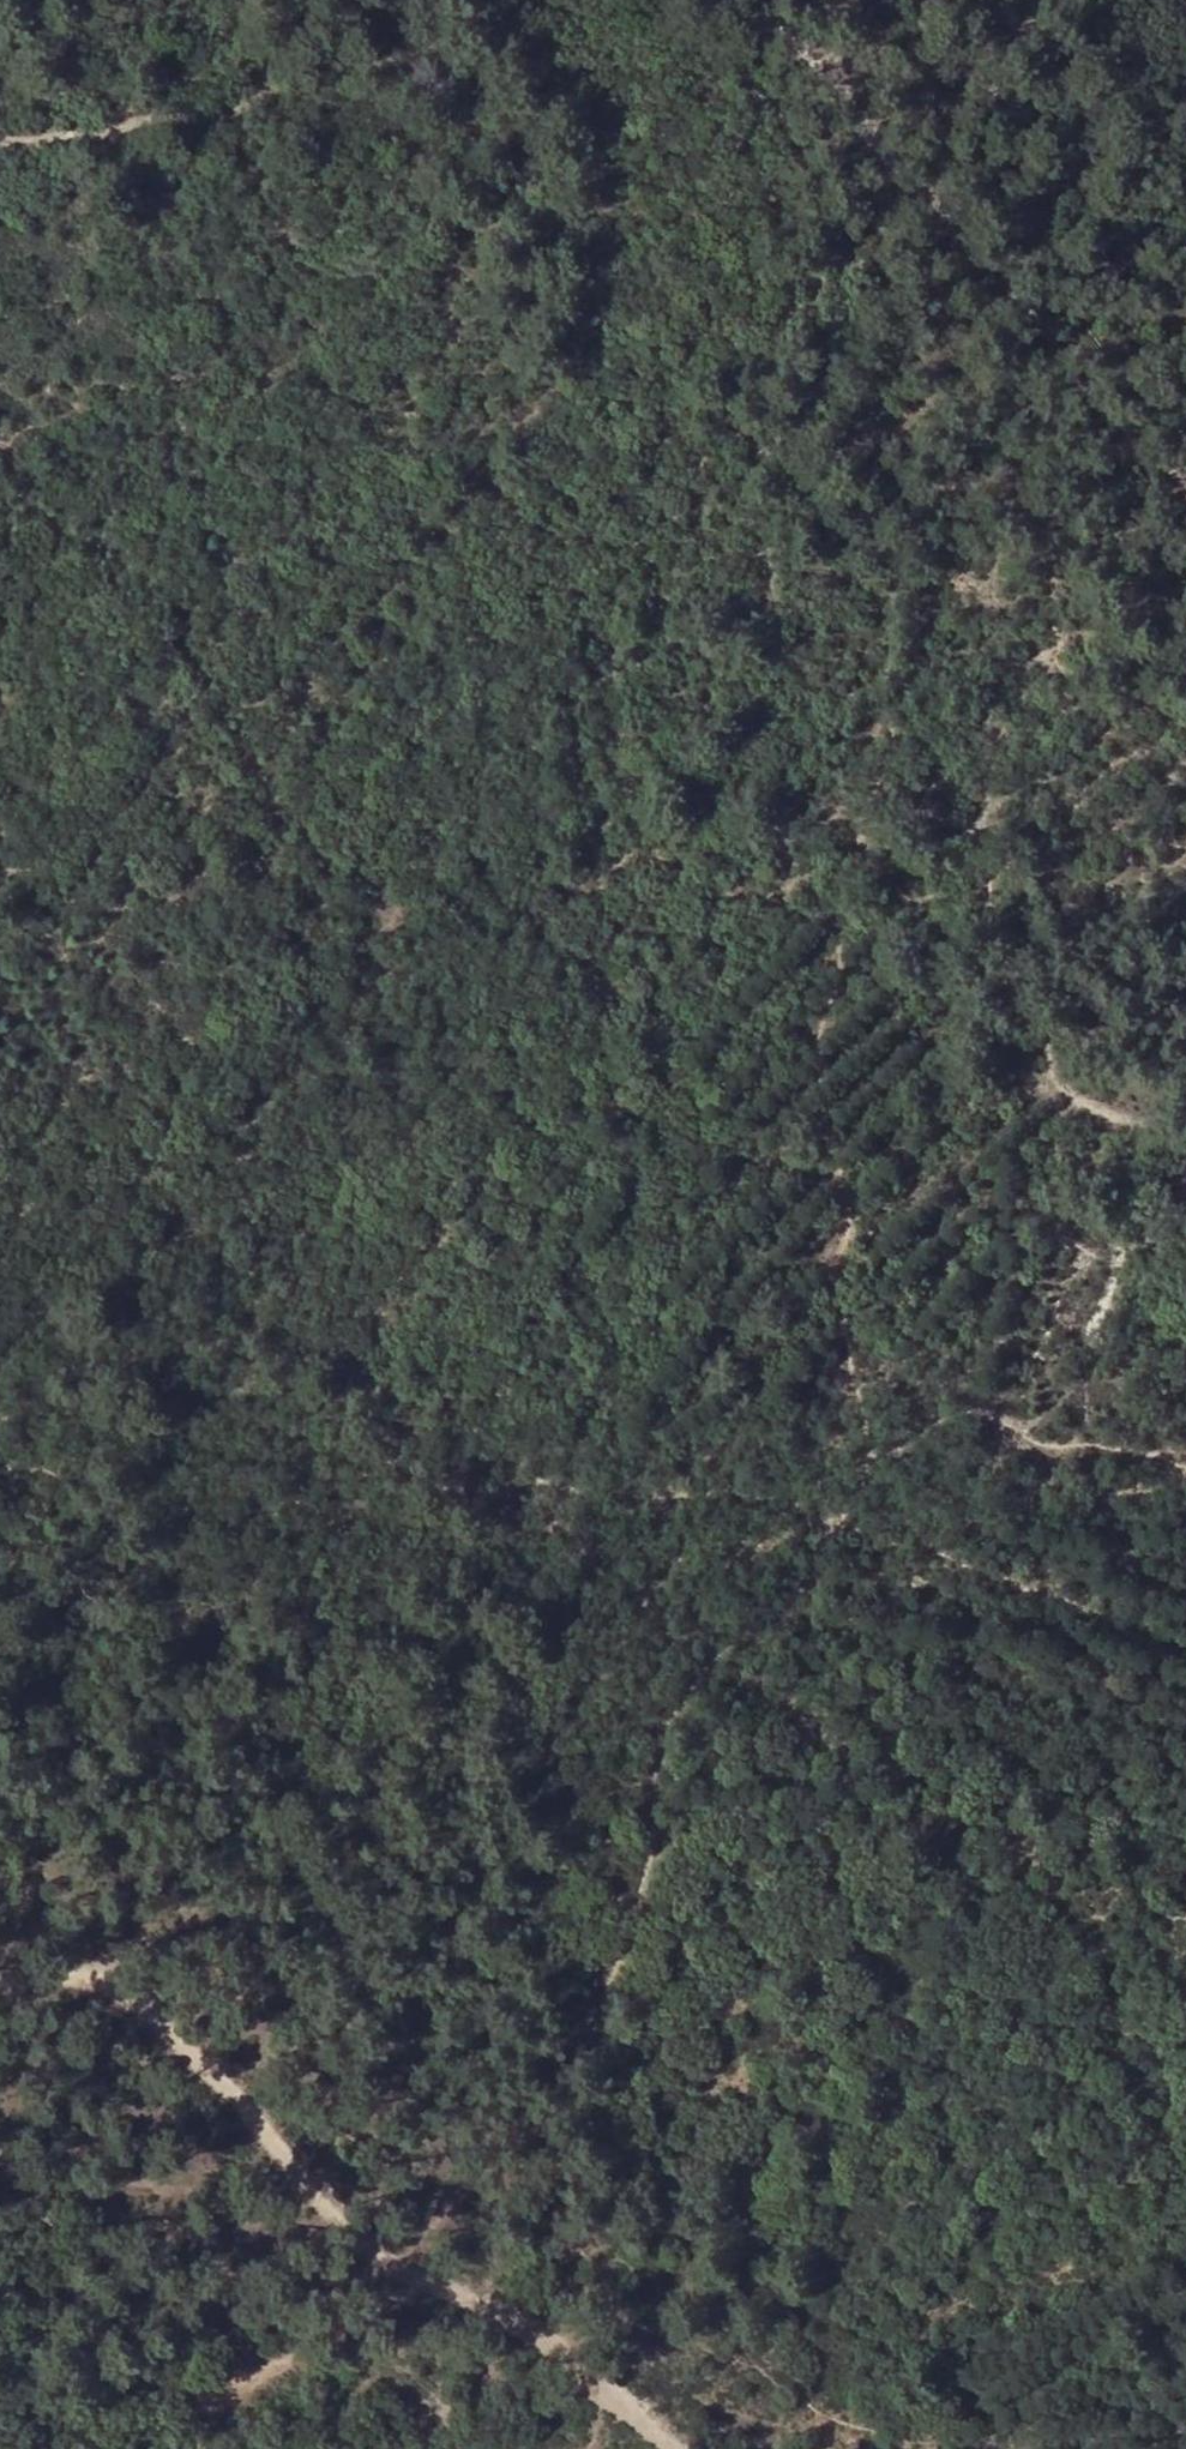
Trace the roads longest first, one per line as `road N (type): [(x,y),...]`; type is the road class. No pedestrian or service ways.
road 1 (track): [(695,2448),(626,2400),(500,2281),(366,2240),(154,2011),(76,1977),(0,1997)]

